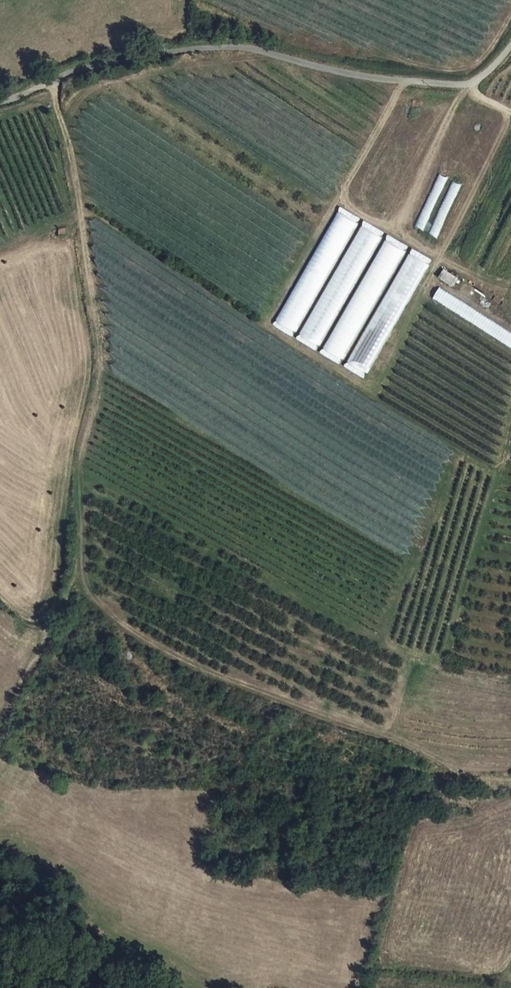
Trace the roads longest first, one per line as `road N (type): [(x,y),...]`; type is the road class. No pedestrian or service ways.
road 1 (track): [(510,781),(442,765),(395,738),(196,665),(122,627),(87,591),(82,458),(105,363),(54,86)]
road 2 (unclassified): [(510,46),(474,85),(408,85),(236,49),(186,51),(58,78),(0,103)]

